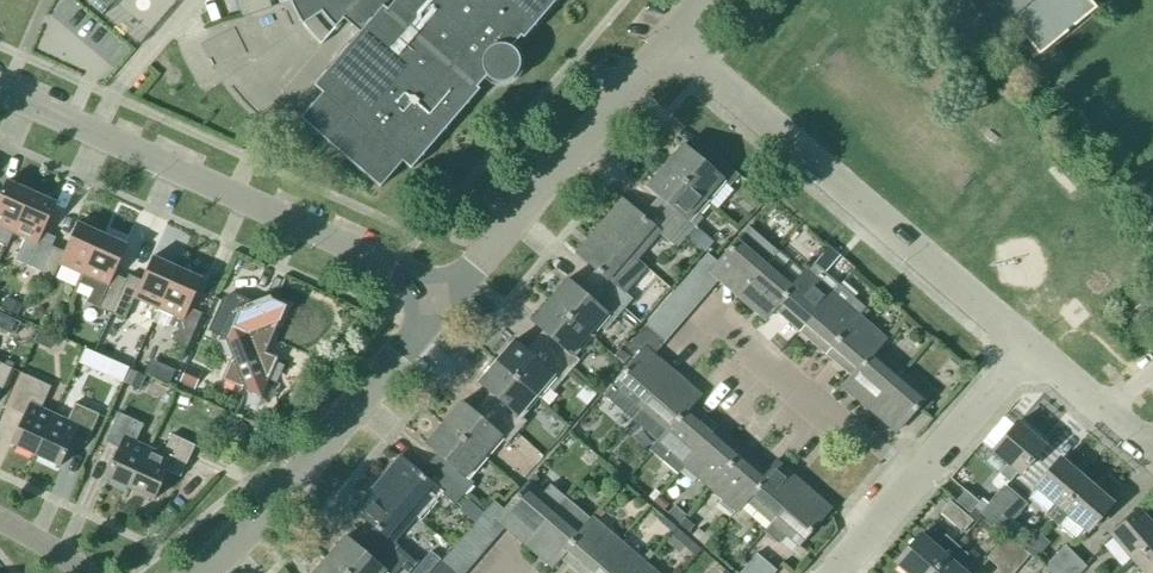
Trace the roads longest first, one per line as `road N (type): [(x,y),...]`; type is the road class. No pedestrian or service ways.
road 1 (unclassified): [(444,301),(399,270),(0,91)]
road 2 (residential): [(1031,347),(670,41)]
road 3 (unclassified): [(202,572),(259,525),(444,301)]
road 4 (unclassified): [(444,301),(670,41)]
road 5 (residential): [(914,480),(712,318),(678,355)]
road 6 (residential): [(914,480),(1031,347)]
road 7 (residential): [(833,572),(914,480)]

